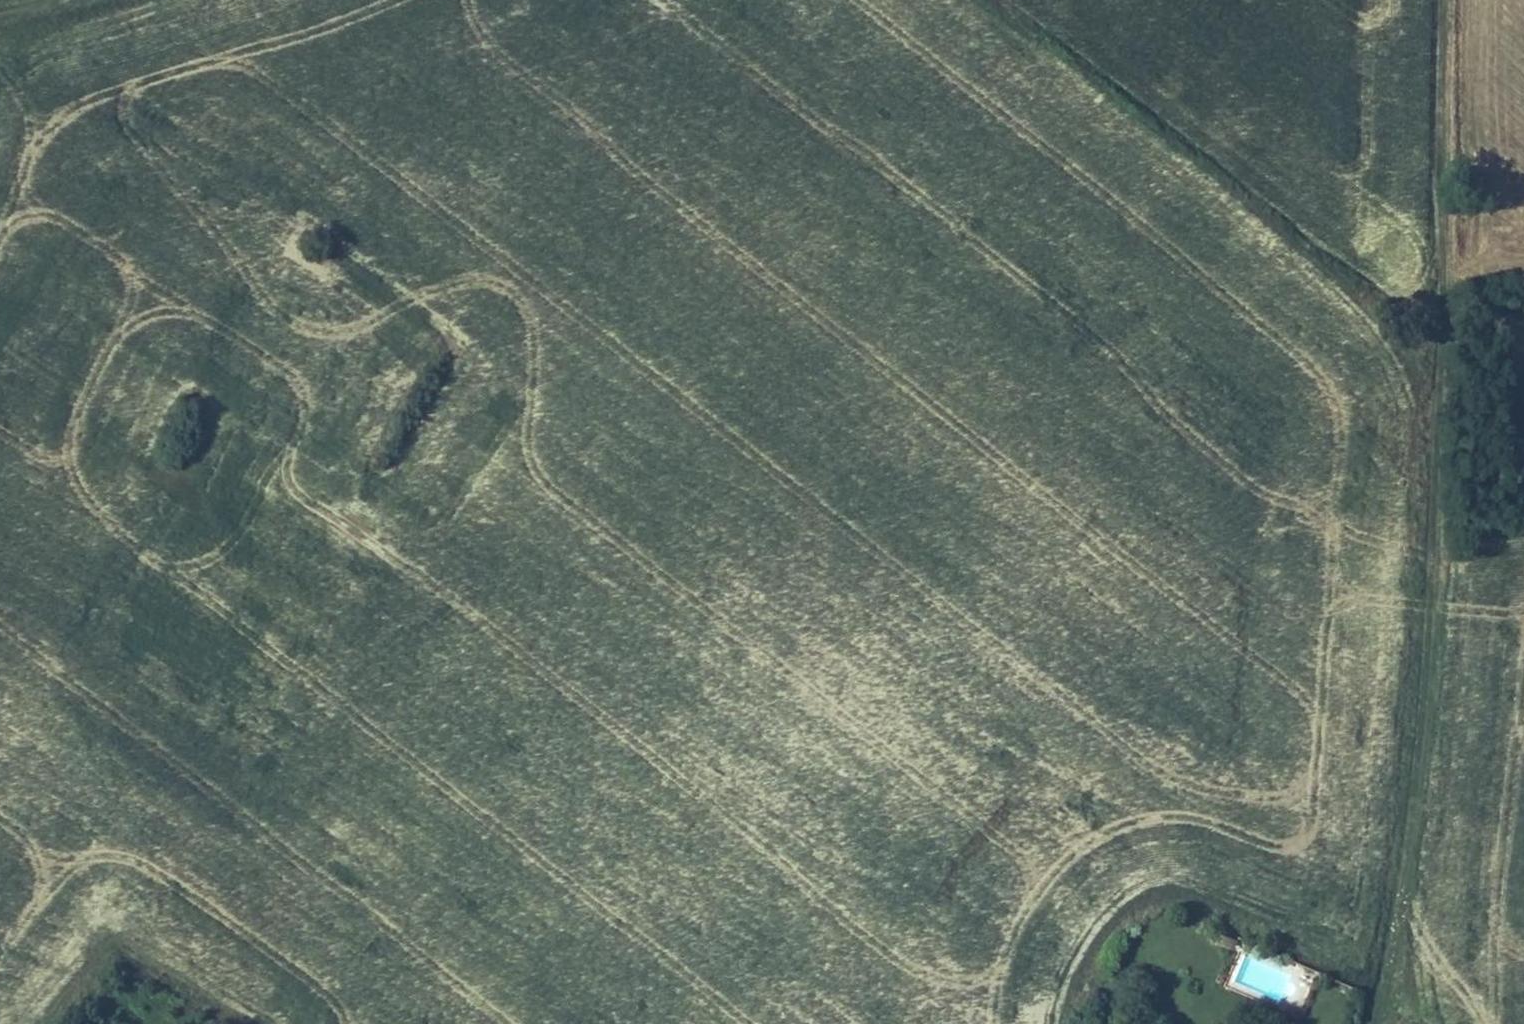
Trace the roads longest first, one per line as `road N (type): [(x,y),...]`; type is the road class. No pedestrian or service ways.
road 1 (track): [(1373,1023),(1413,810),(1430,549),(1445,0)]

